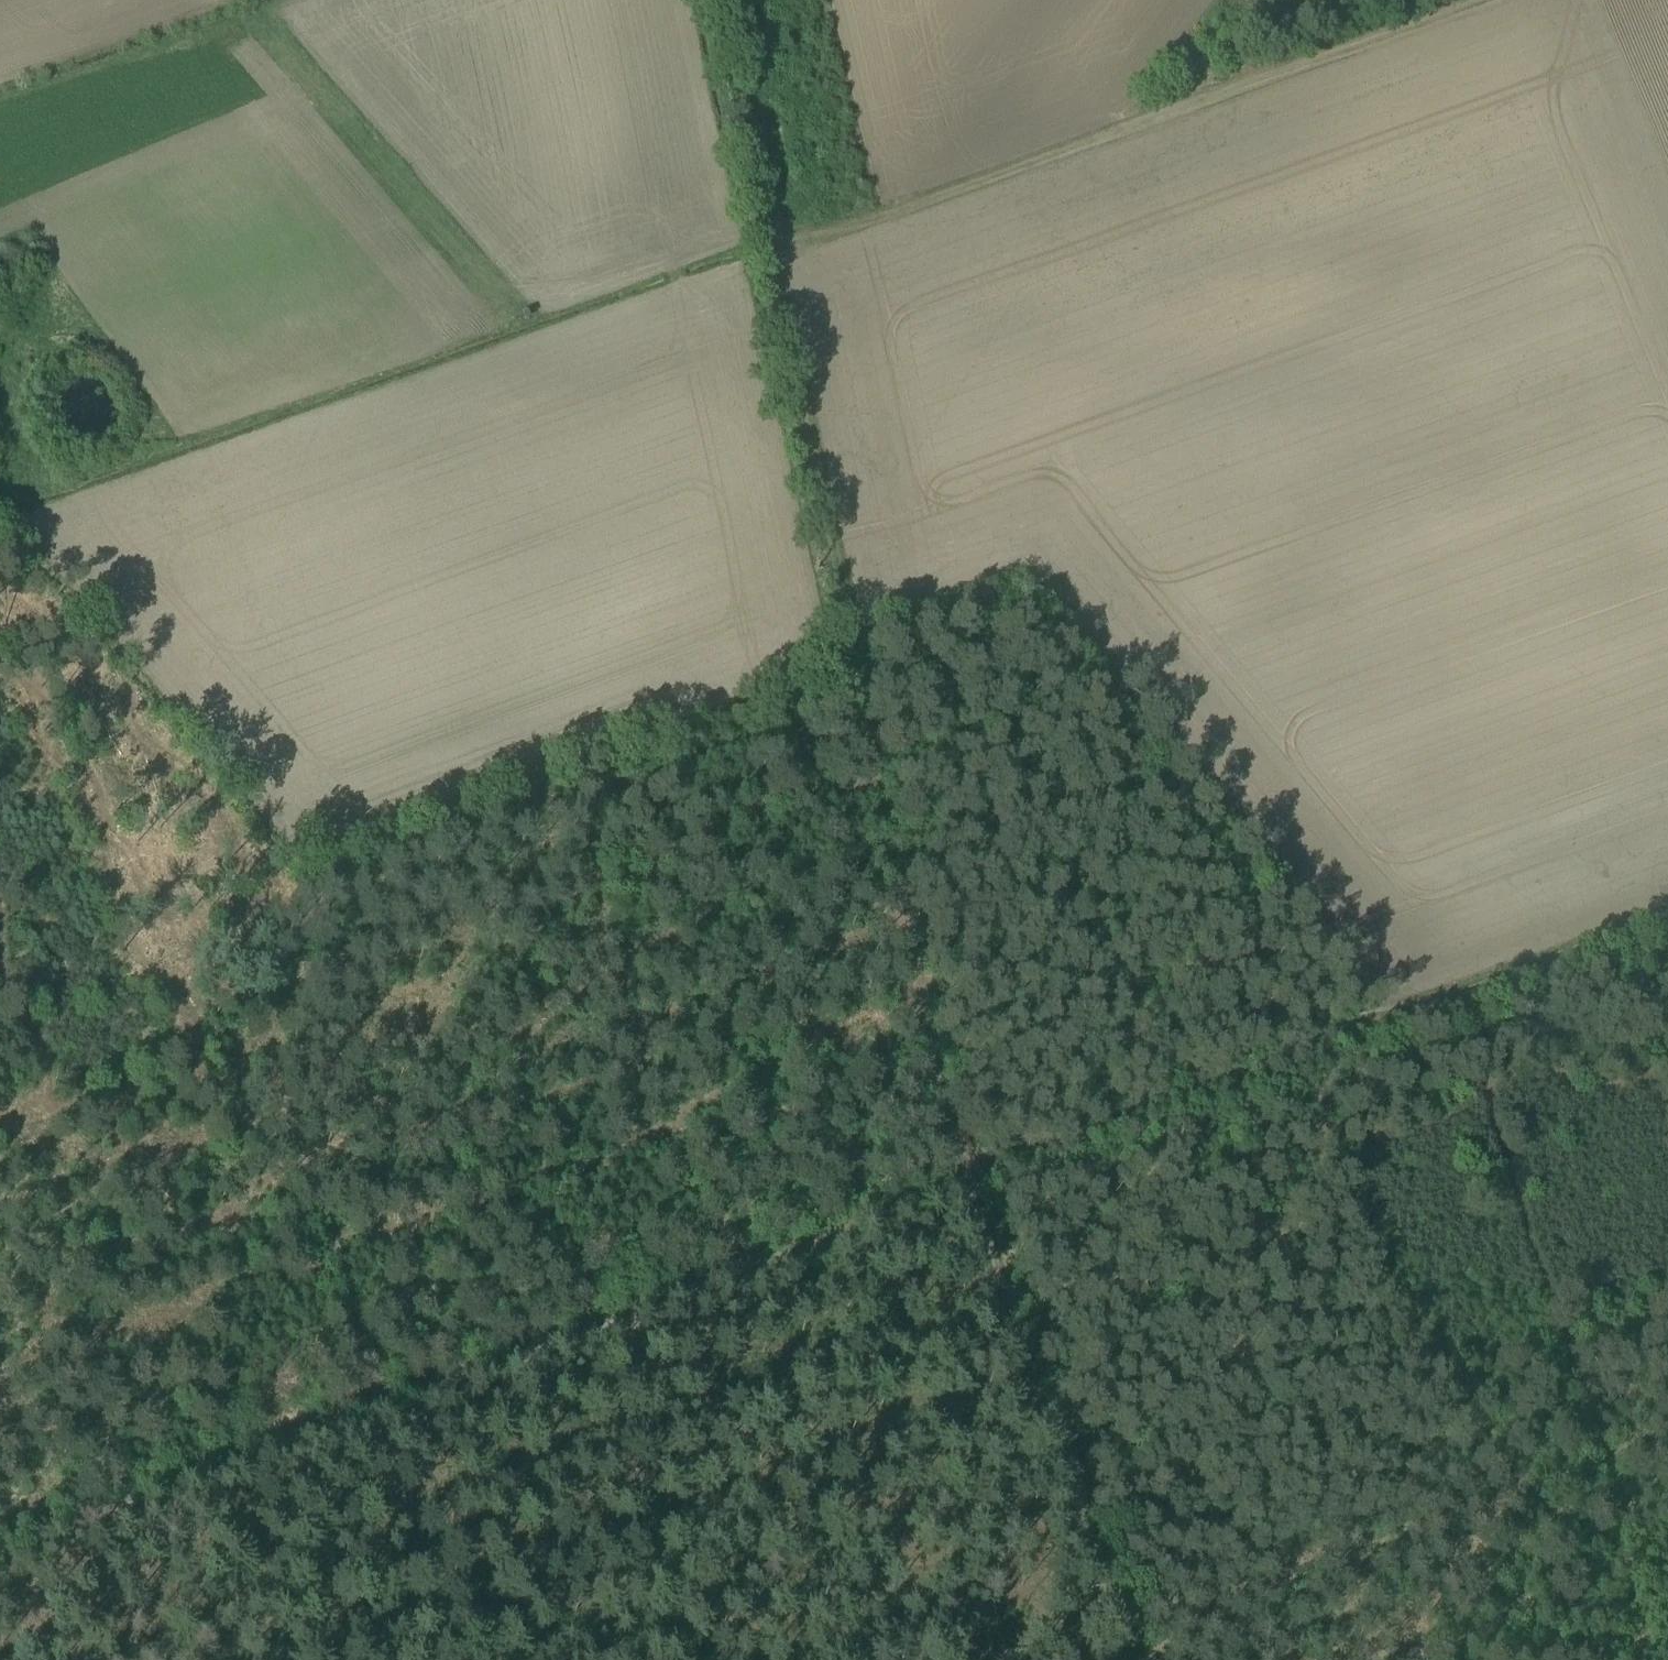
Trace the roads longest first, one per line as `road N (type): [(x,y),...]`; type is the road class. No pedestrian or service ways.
road 1 (track): [(1520,0),(792,252),(968,1181),(1136,1659)]
road 2 (track): [(0,1555),(1254,1074),(1334,1024),(1460,997)]
road 3 (track): [(1667,1585),(1585,1391),(1494,1132),(1460,997)]
road 4 (track): [(1460,997),(1667,932)]

